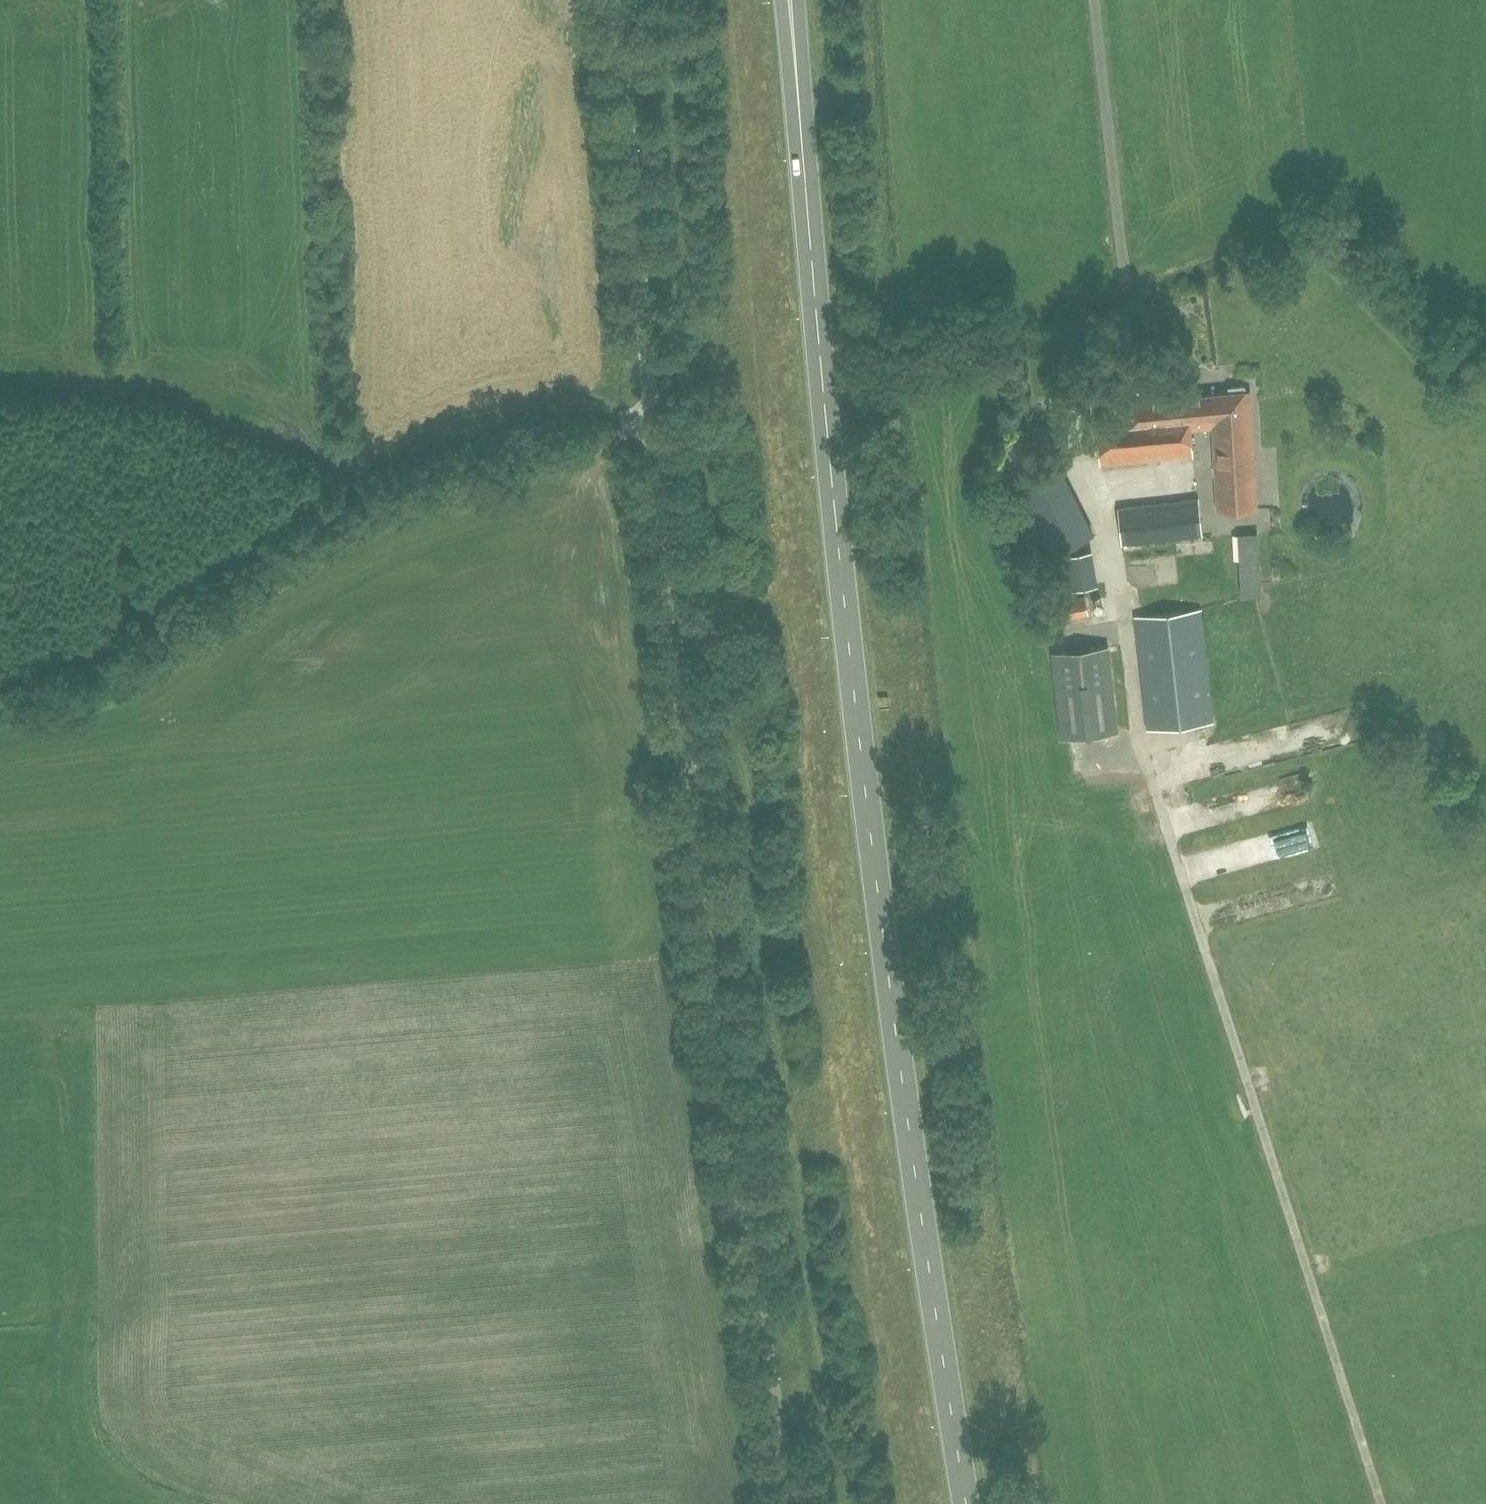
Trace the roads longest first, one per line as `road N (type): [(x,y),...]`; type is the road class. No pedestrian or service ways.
road 1 (primary): [(966,1503),(877,883),(789,0)]
road 2 (unclassified): [(792,1503),(695,817),(651,412),(622,0)]
road 3 (track): [(618,417),(586,399),(557,395),(425,428),(352,464),(314,454),(267,409)]

